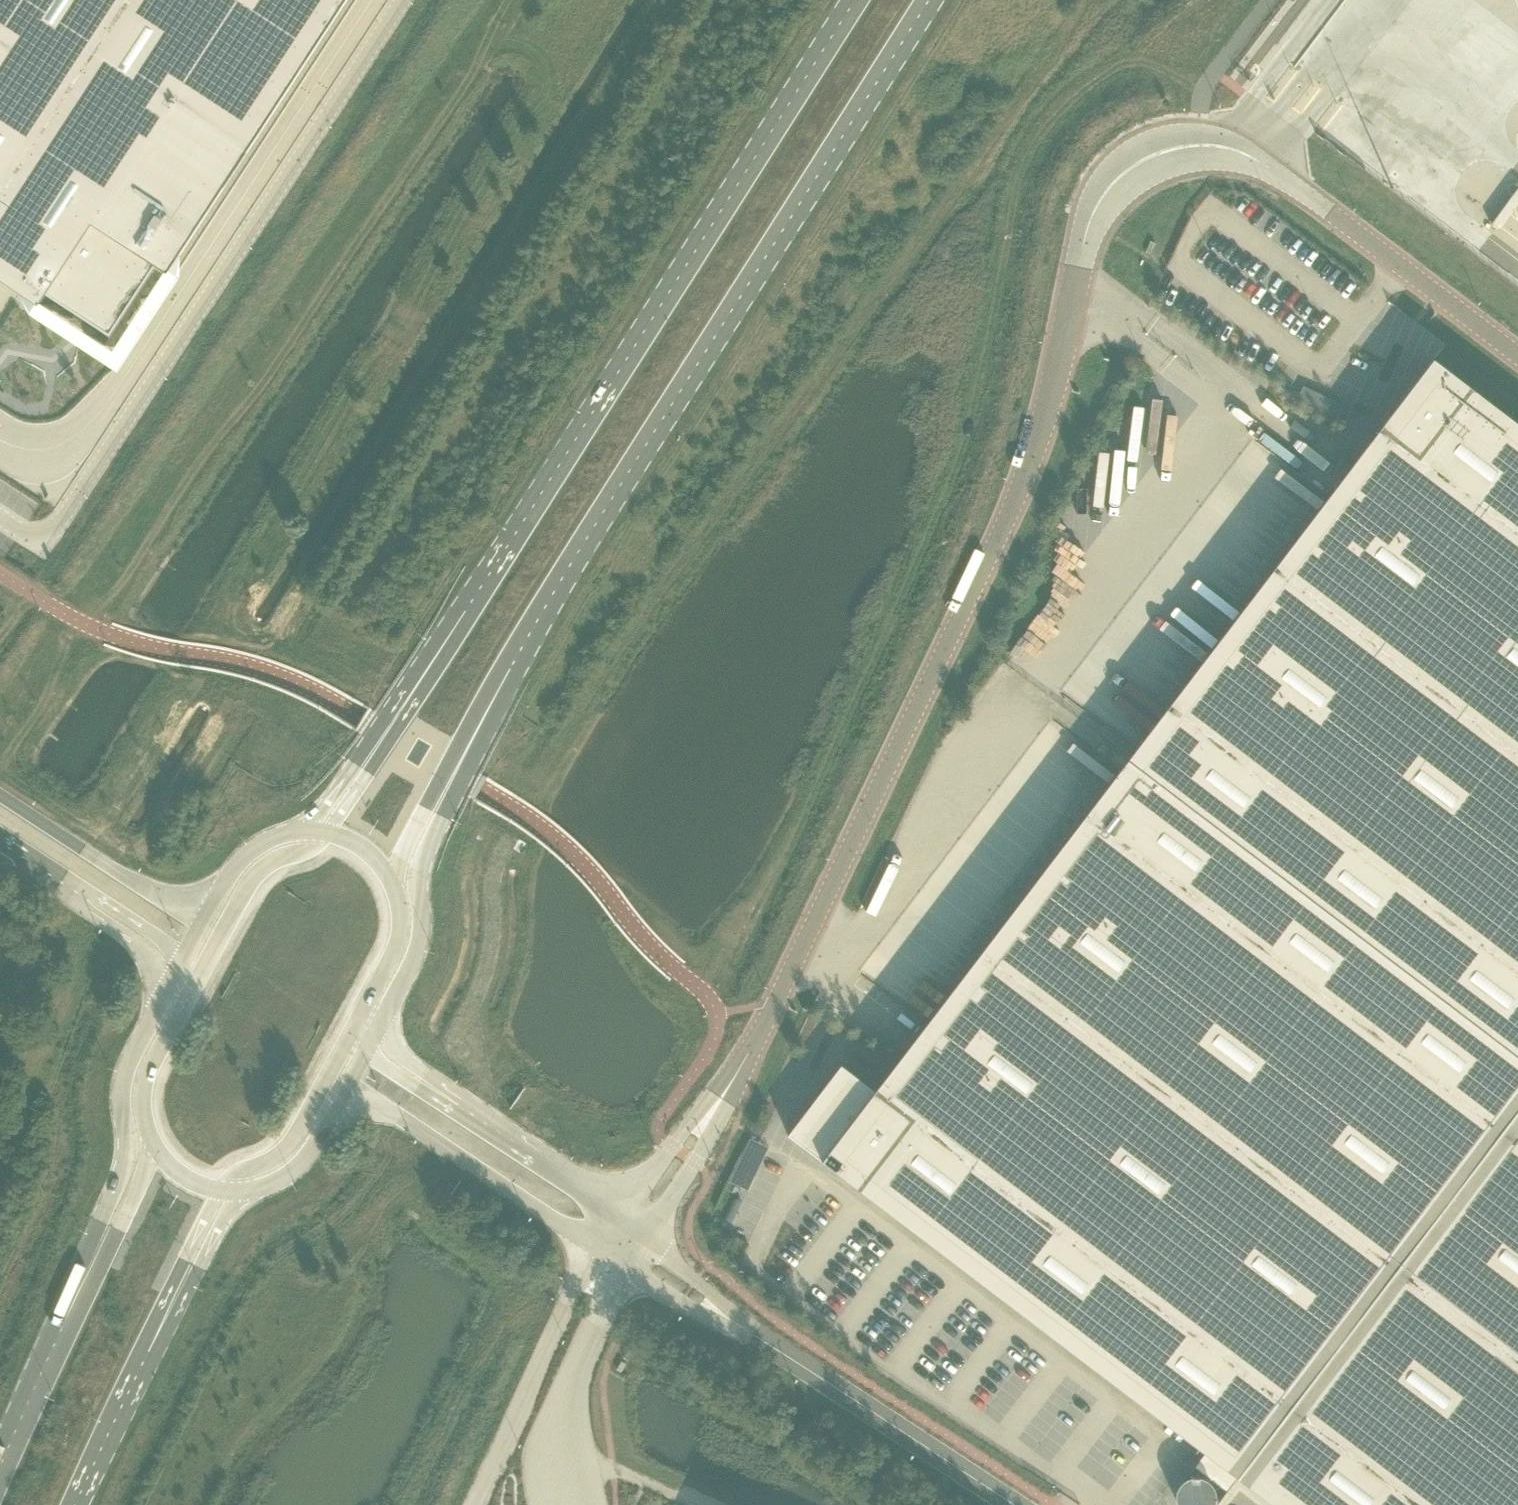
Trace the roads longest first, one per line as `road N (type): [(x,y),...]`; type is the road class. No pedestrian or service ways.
road 1 (unclassified): [(733,1082),(1028,466),(1089,226),(1134,165),(1196,145),(1246,154),(1517,356)]
road 2 (primary): [(450,783),(553,595),(934,0)]
road 3 (primary): [(860,0),(376,744)]
road 4 (unclassified): [(762,1340),(1015,1504)]
road 5 (unclassified): [(343,1093),(392,1112),(598,1246)]
road 6 (primary): [(165,992),(125,1070),(127,1156),(95,1255)]
road 7 (primary): [(380,1021),(418,938),(418,877),(446,815),(450,783)]
road 8 (primary): [(78,1504),(186,1276)]
road 9 (unclassified): [(206,916),(160,896),(0,797)]
road 10 (primary): [(95,1255),(0,1465)]
road 11 (primary): [(329,833),(261,868),(192,990)]
road 12 (primary): [(220,1190),(290,1144),(353,1028)]
road 13 (unclassified): [(621,1212),(448,1099)]
road 14 (unclassified): [(733,1082),(621,1212)]
road 15 (unclassified): [(650,1231),(711,1140),(733,1082)]
road 16 (primary): [(192,990),(142,1094),(155,1147)]
road 17 (primary): [(353,1028),(397,939),(391,880)]
road 18 (unclassified): [(762,1340),(650,1231)]
road 19 (unclassified): [(627,1265),(762,1340)]
road 20 (primary): [(240,1193),(289,1172),(343,1093)]
road 21 (unclassified): [(72,886),(87,910),(141,949),(165,992)]
road 22 (primary): [(306,830),(251,850),(206,916)]
road 23 (unclassified): [(72,886),(162,939),(179,965)]
road 24 (primary): [(155,1147),(118,1228),(95,1255)]

